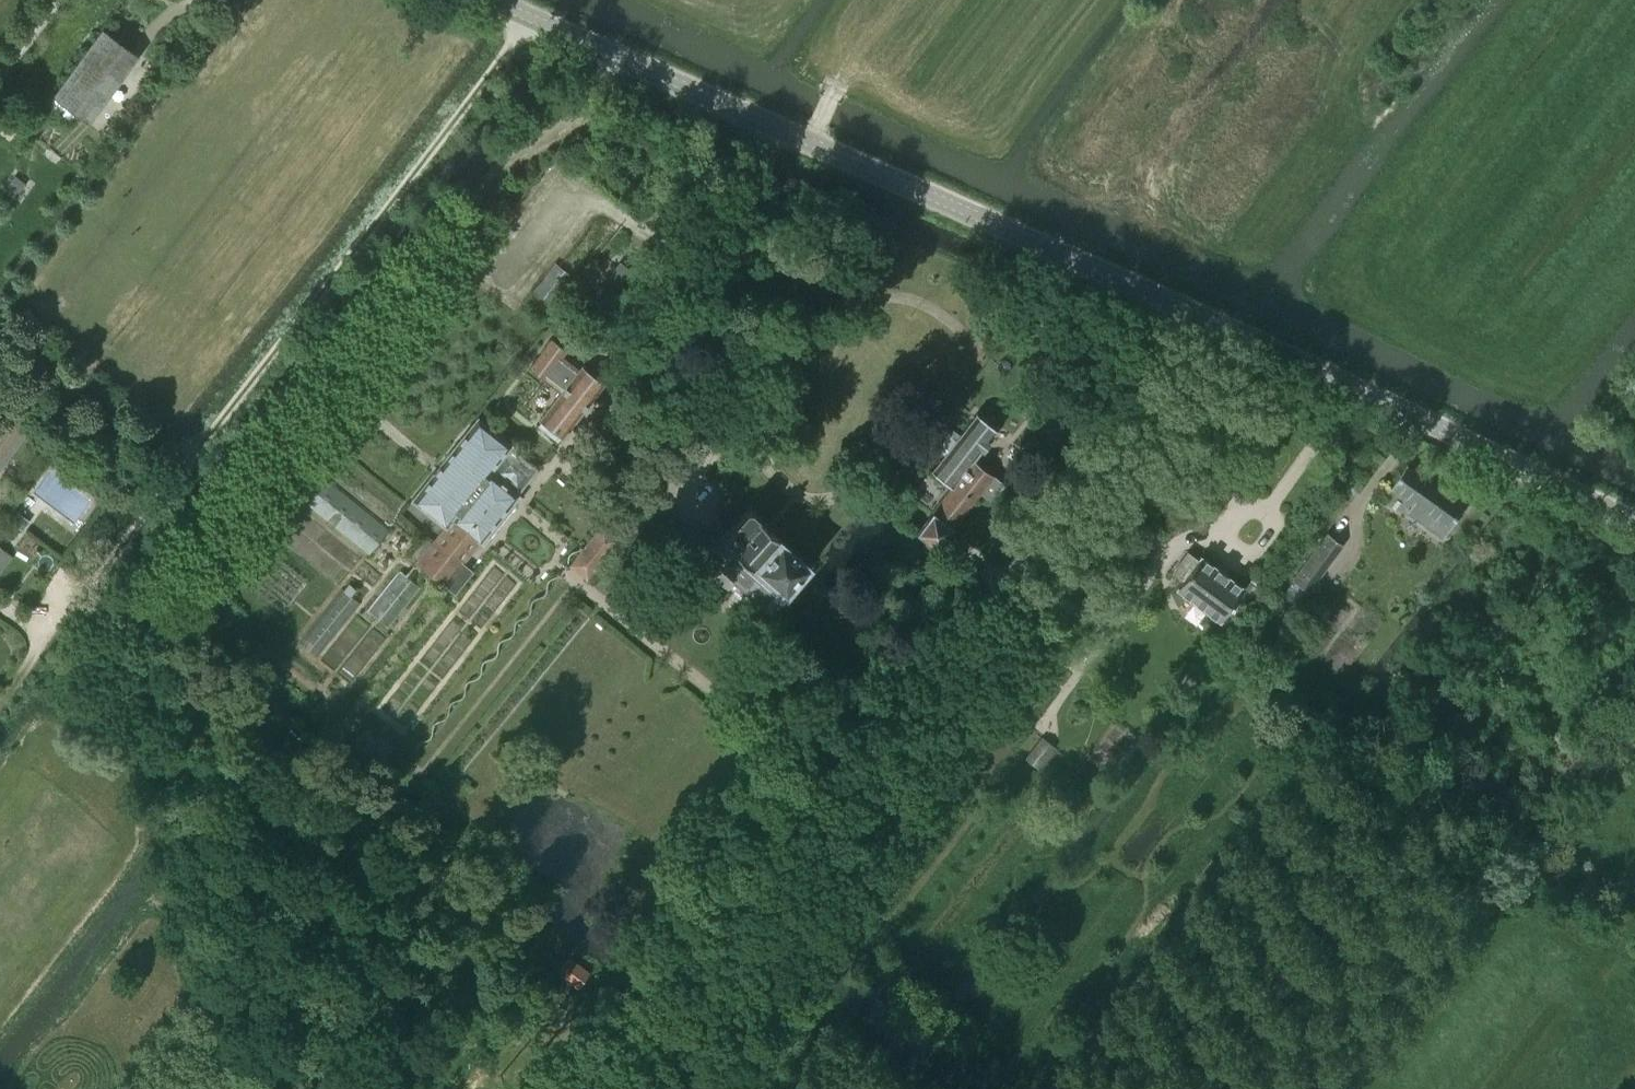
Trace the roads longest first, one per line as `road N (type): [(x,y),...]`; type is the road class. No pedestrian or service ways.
road 1 (tertiary): [(1634,520),(498,0)]
road 2 (track): [(616,1088),(1213,321)]
road 3 (track): [(531,15),(0,700)]

